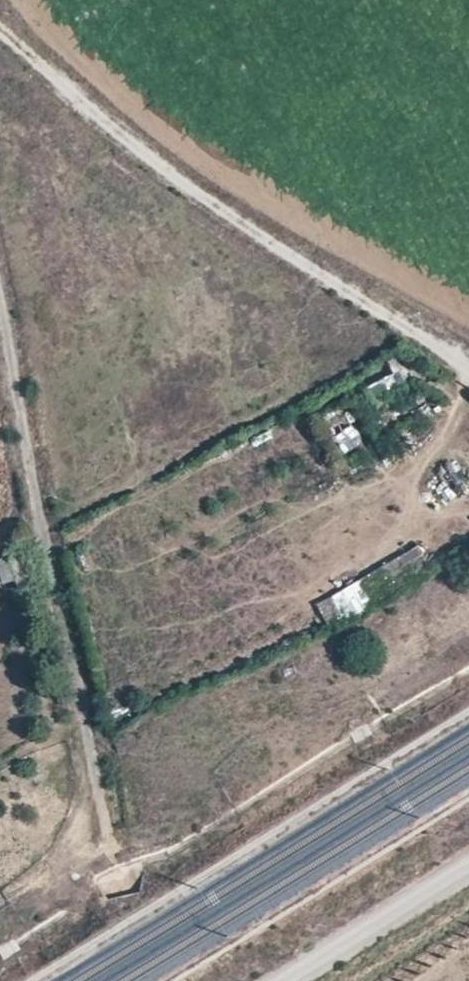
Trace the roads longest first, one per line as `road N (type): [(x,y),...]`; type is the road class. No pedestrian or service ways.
road 1 (track): [(468,386),(113,143),(0,31)]
road 2 (track): [(0,297),(102,834)]
road 3 (track): [(468,867),(287,980)]

